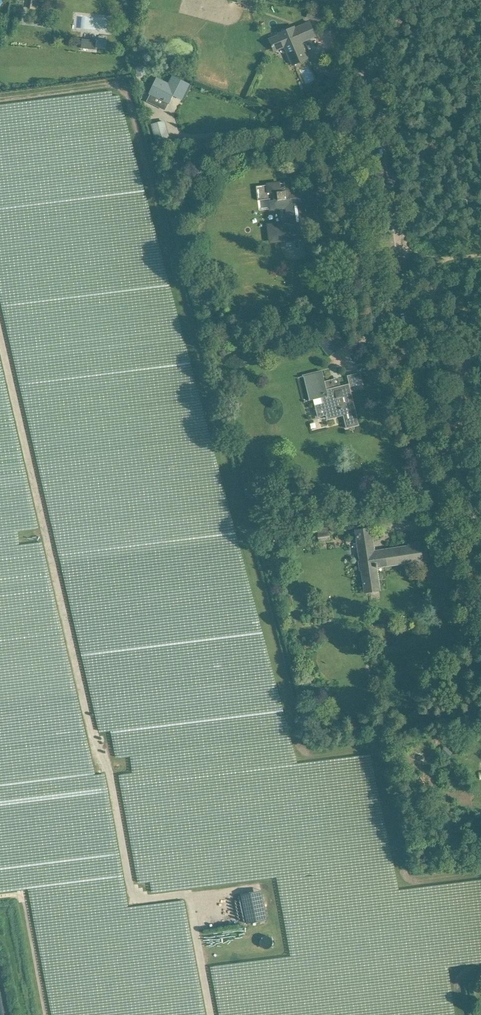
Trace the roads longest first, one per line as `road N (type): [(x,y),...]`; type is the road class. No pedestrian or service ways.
road 1 (unclassified): [(480,553),(414,398),(360,0)]

